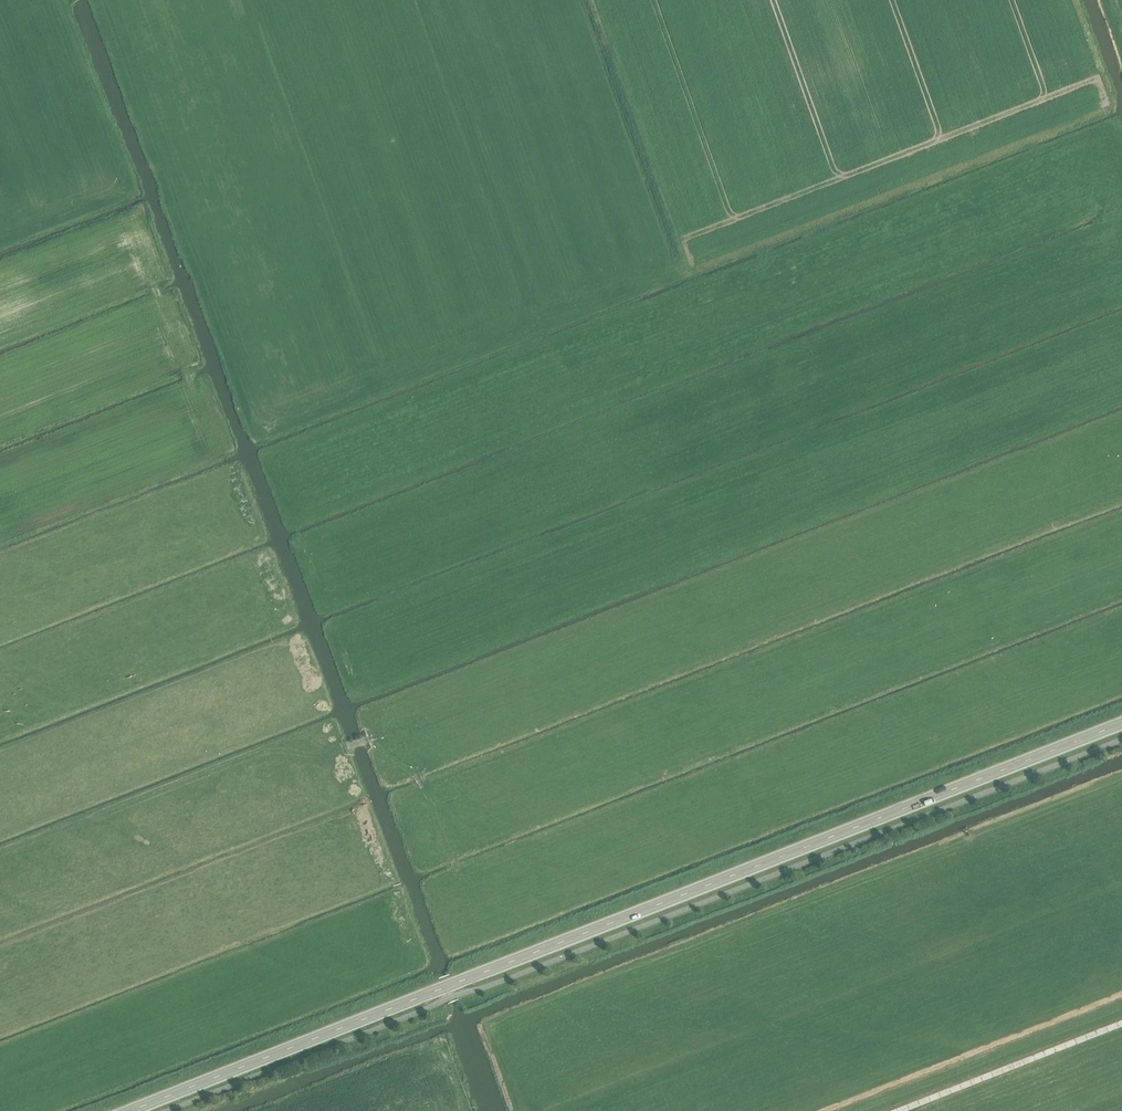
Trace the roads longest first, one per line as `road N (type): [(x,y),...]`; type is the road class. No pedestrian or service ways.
road 1 (tertiary): [(130,1110),(1121,726)]
road 2 (track): [(897,1110),(1121,1023)]

